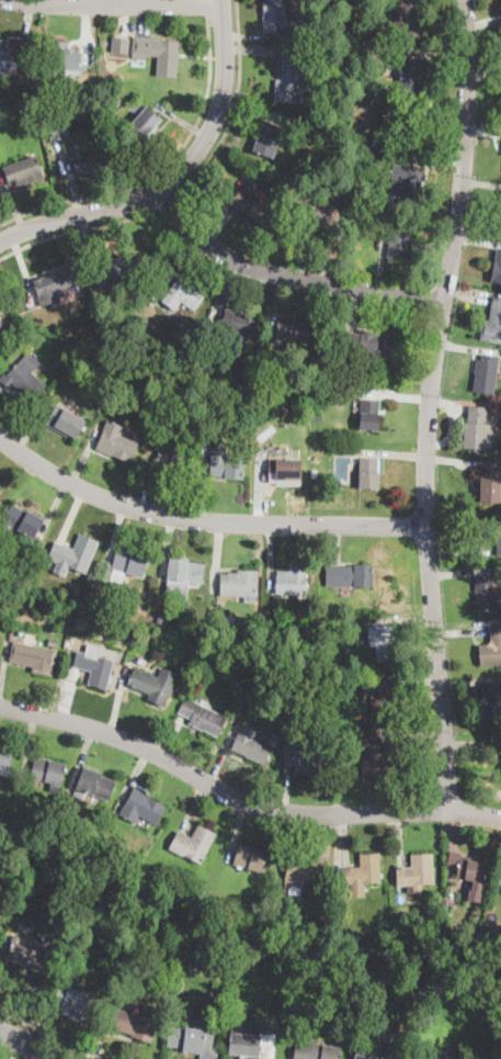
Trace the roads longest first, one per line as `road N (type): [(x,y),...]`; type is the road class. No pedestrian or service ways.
road 1 (residential): [(451,811),(424,525),(430,405),(468,128),(464,0)]
road 2 (residential): [(0,704),(103,731),(257,805),(500,818)]
road 3 (residential): [(424,525),(152,512),(83,488),(0,437)]
road 4 (residential): [(0,240),(144,194),(190,162),(224,91),(223,4)]
road 5 (residential): [(161,185),(202,237),(248,264),(446,301)]
road 6 (residential): [(25,0),(223,4)]

